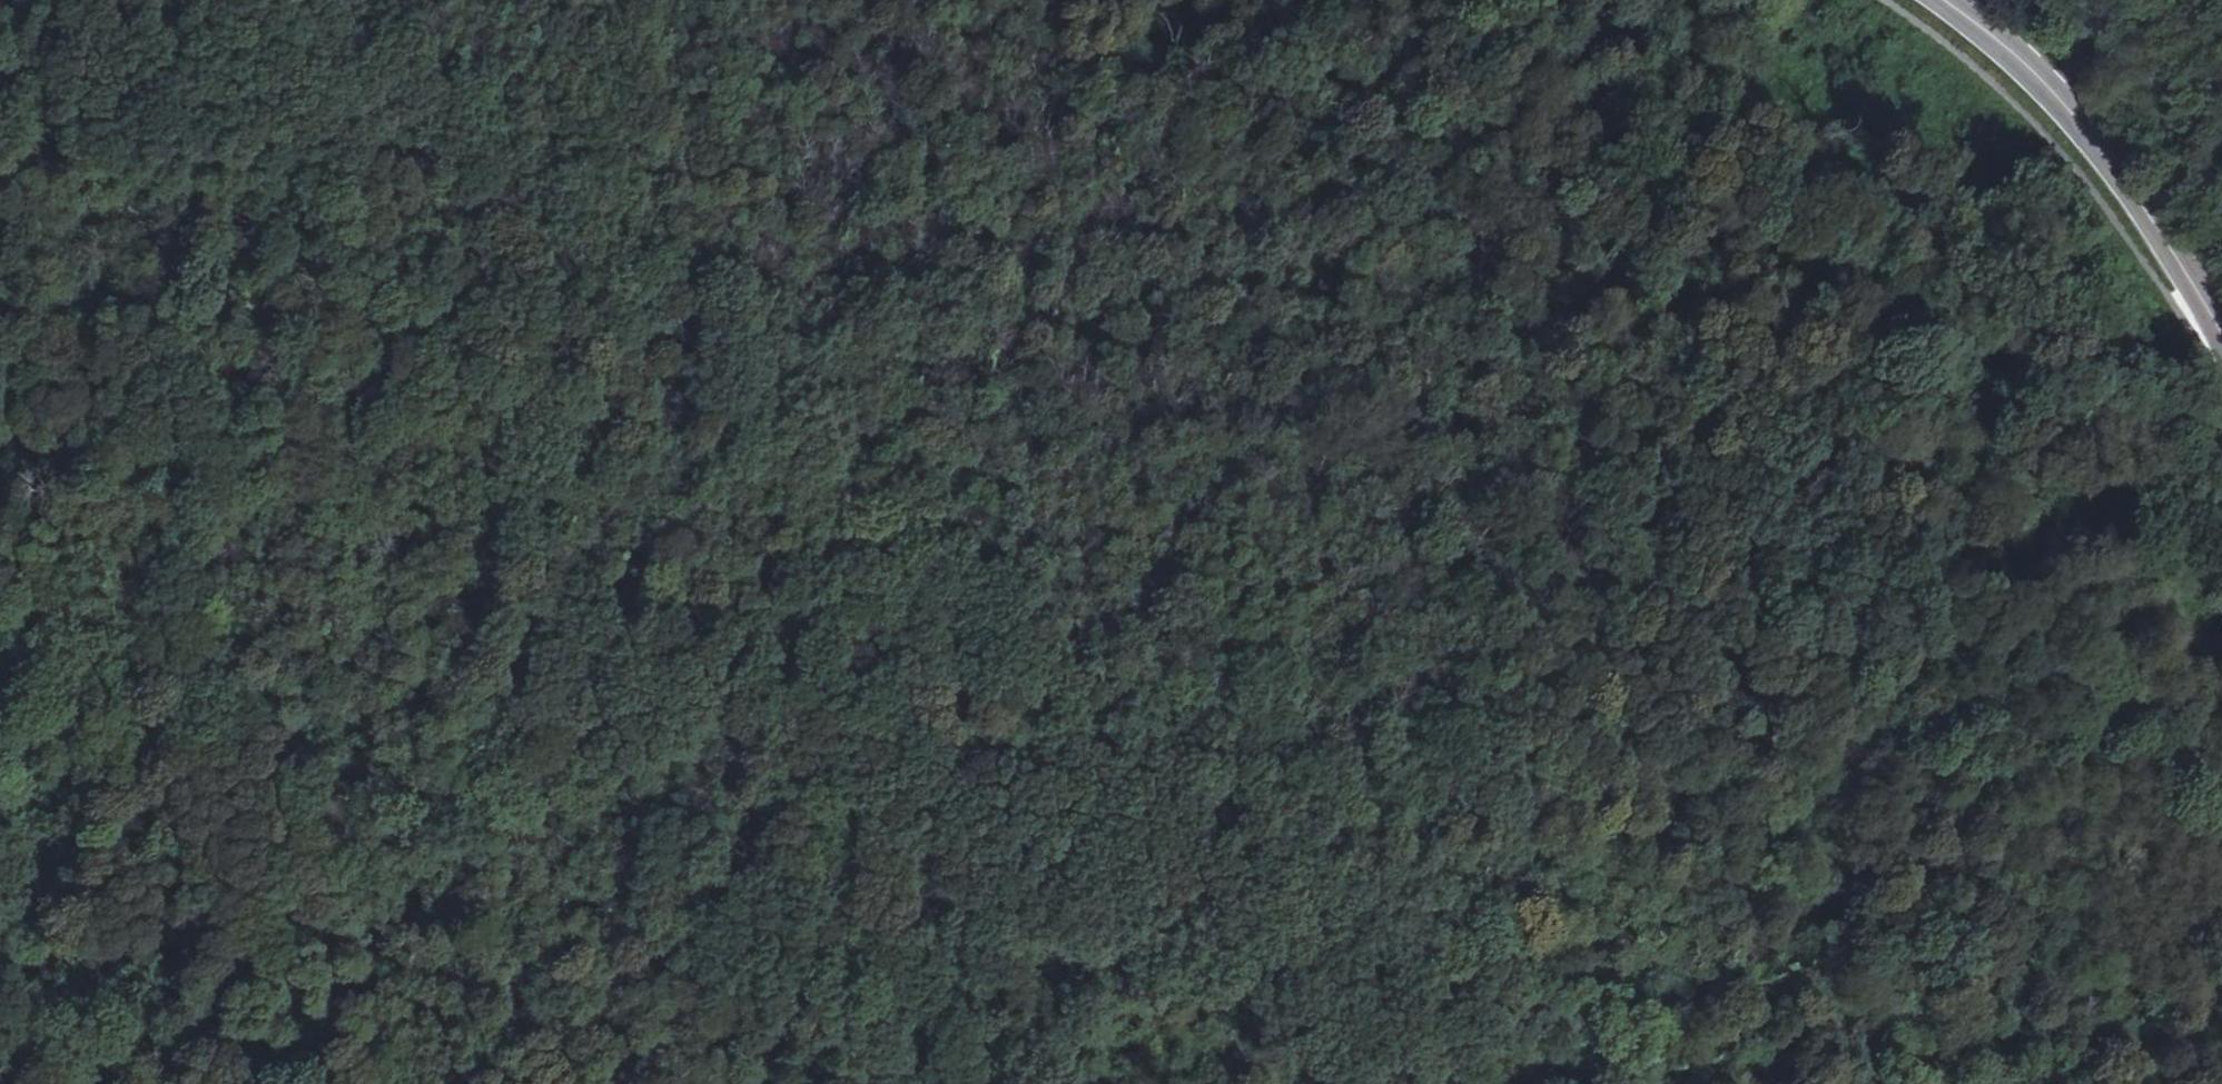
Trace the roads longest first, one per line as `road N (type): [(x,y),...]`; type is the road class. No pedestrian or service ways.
road 1 (track): [(138,1083),(0,478)]
road 2 (tertiary): [(2221,334),(2098,141),(1996,35),(1942,0)]

